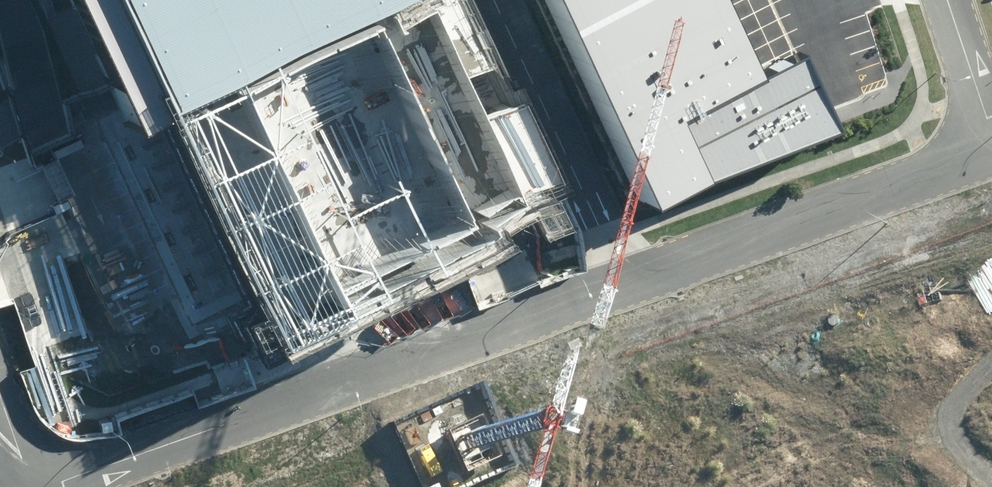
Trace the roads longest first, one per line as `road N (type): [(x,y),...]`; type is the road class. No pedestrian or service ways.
road 1 (secondary): [(70,486),(991,155)]

